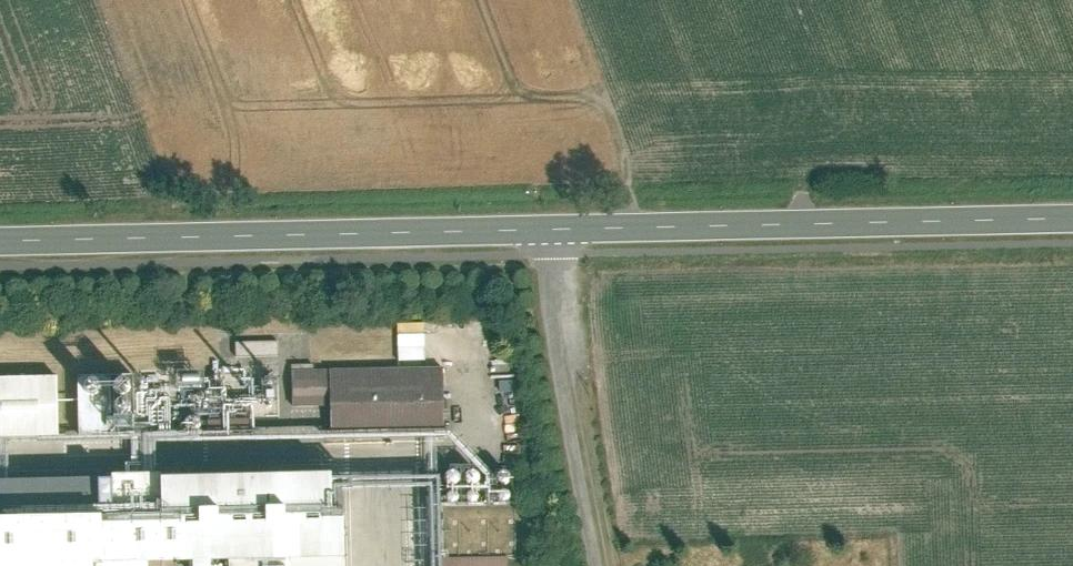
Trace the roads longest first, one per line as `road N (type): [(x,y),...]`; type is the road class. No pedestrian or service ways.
road 1 (secondary): [(554,232),(0,241)]
road 2 (secondary): [(1072,221),(554,232)]
road 3 (residential): [(598,565),(568,406),(554,232)]
road 4 (track): [(614,565),(581,378),(568,353)]

